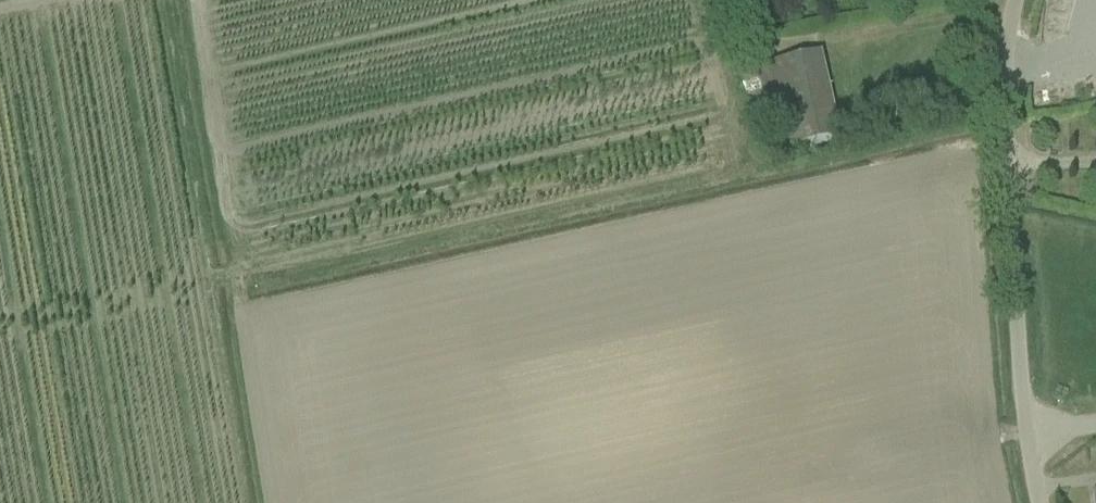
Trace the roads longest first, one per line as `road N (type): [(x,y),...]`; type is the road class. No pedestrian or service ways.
road 1 (unclassified): [(1040,502),(1023,426),(1006,170),(1004,54),(1013,0)]

